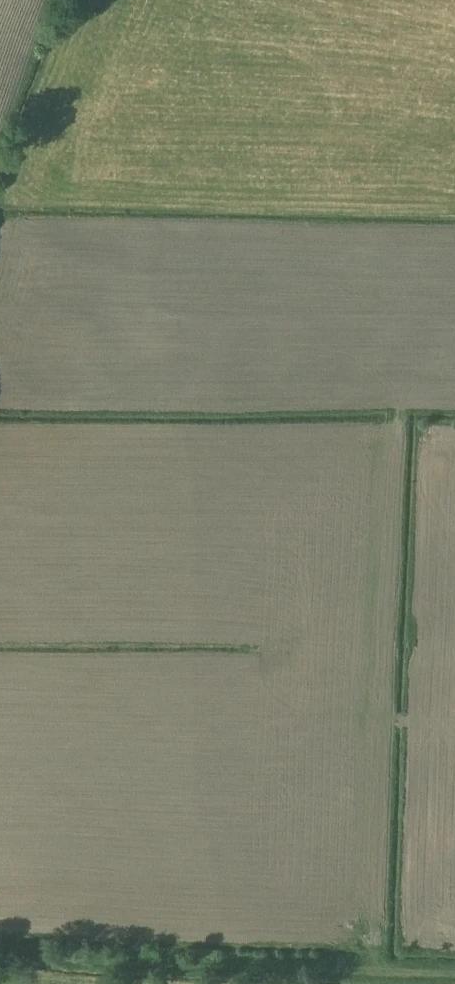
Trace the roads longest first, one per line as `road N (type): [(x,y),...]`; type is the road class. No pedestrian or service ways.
road 1 (track): [(0,952),(454,976)]

